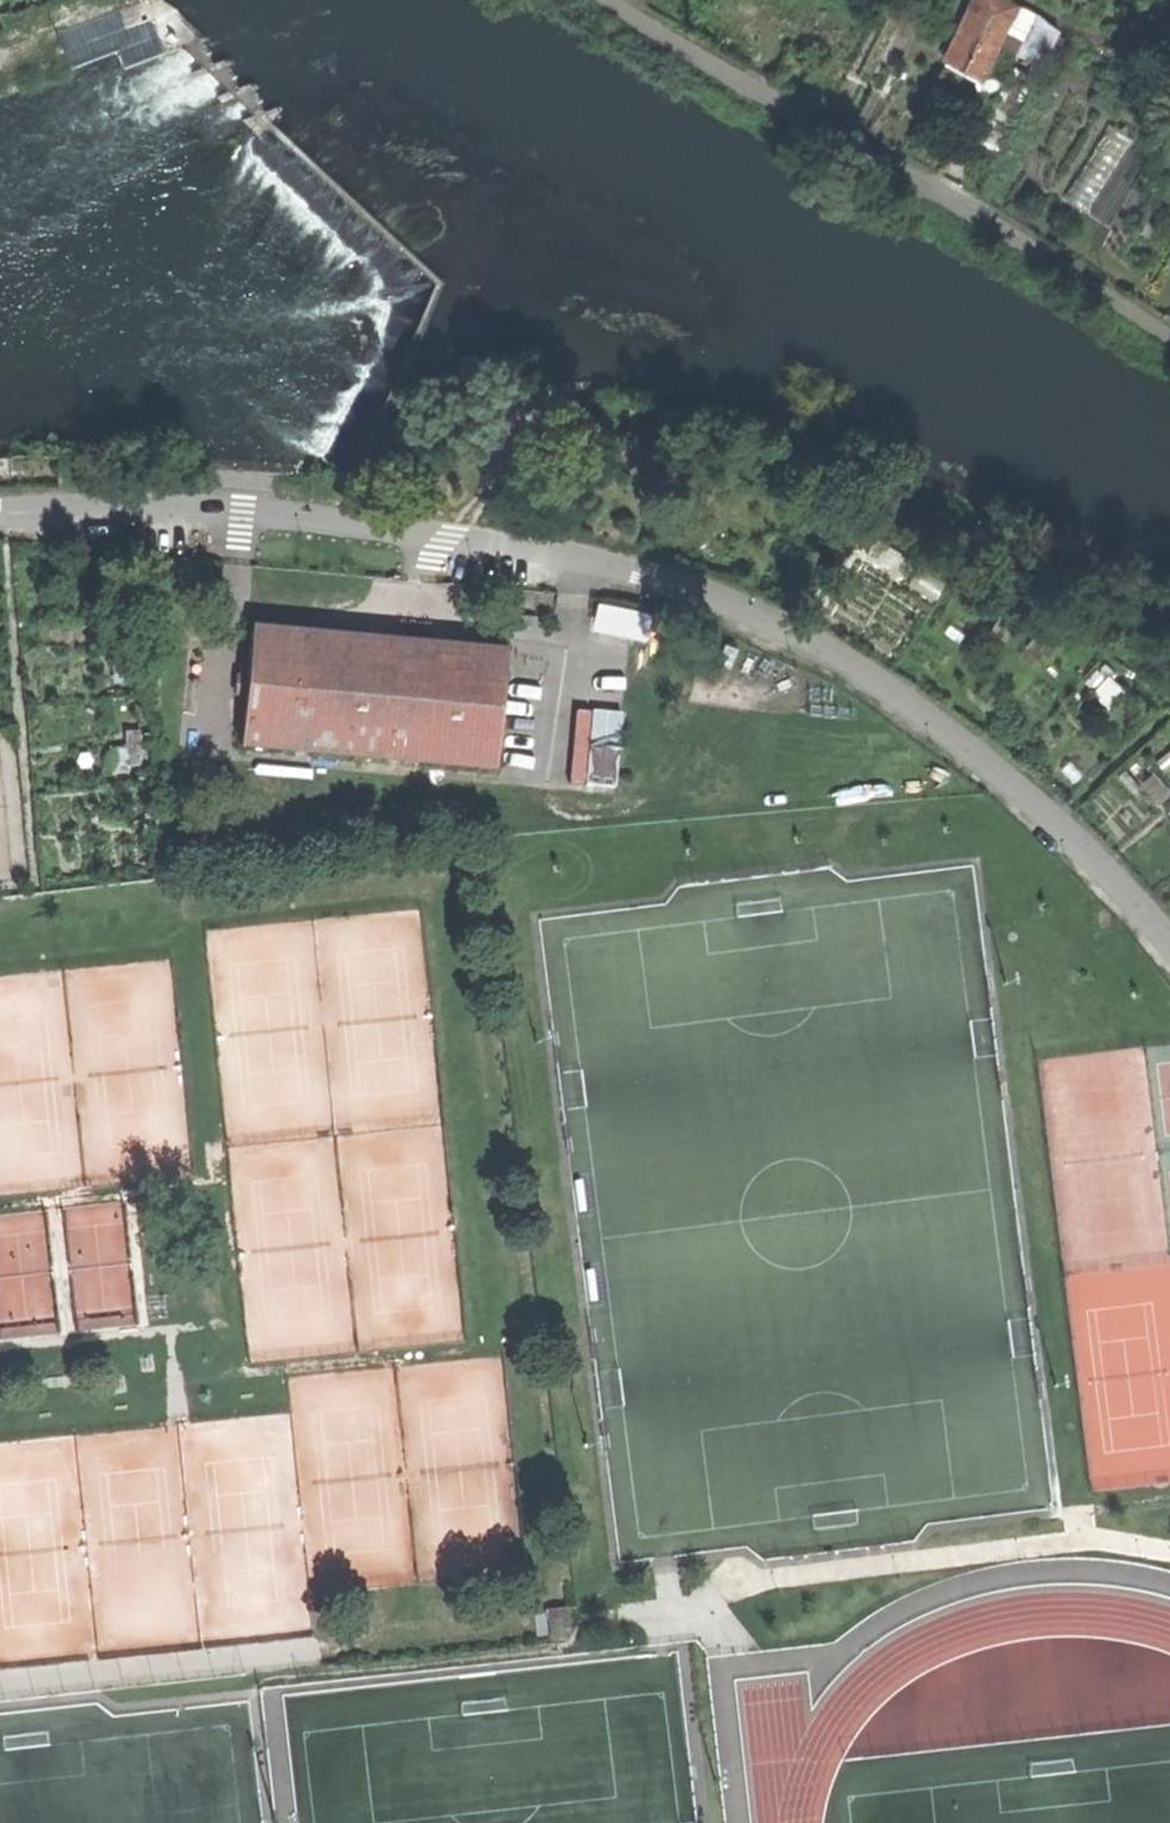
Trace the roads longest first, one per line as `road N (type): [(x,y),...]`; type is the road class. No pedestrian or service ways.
road 1 (unclassified): [(1169,938),(1062,825),(901,694),(735,602),(543,549),(242,513),(0,512)]
road 2 (track): [(621,0),(740,77),(1169,314)]

